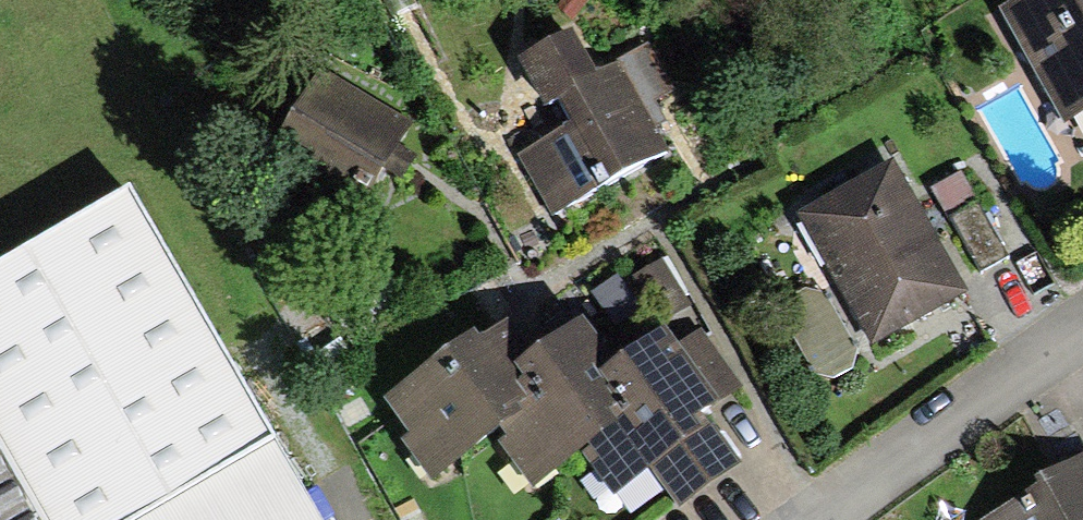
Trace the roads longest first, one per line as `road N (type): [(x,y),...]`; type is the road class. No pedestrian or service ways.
road 1 (residential): [(804,519),(1082,327)]

